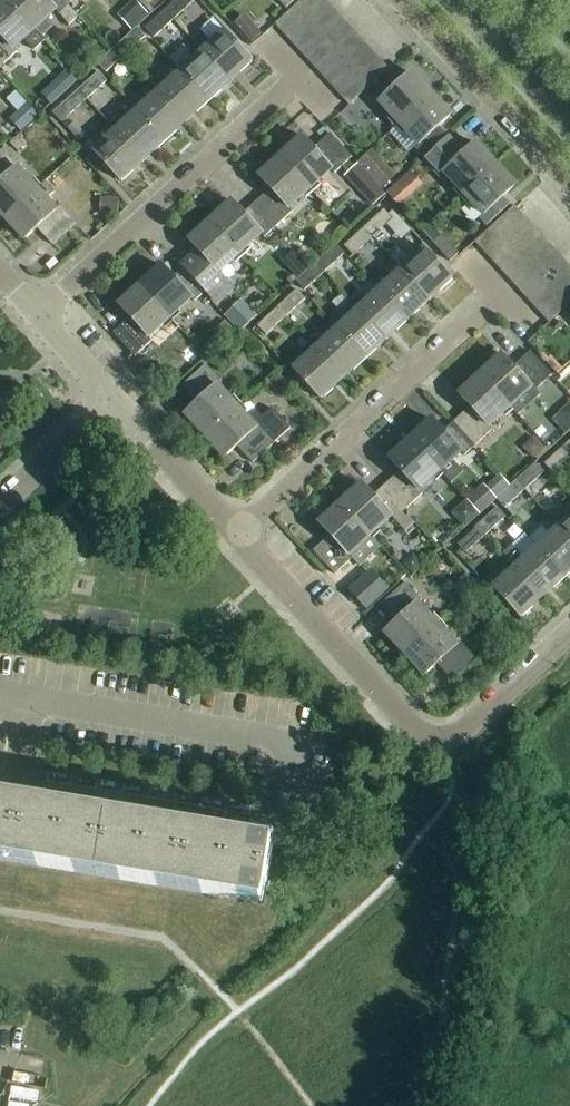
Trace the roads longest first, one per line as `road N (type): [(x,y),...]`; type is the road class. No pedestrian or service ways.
road 1 (residential): [(29,700),(269,745),(263,797),(26,759)]
road 2 (unclassified): [(237,536),(426,737),(467,729),(569,634)]
road 3 (residential): [(237,536),(497,293)]
road 4 (residential): [(40,314),(299,76)]
road 5 (residential): [(403,0),(569,181)]
road 6 (unclassified): [(113,400),(237,536)]
road 7 (unclassified): [(458,0),(569,121)]
road 8 (unclassified): [(113,400),(0,504)]

